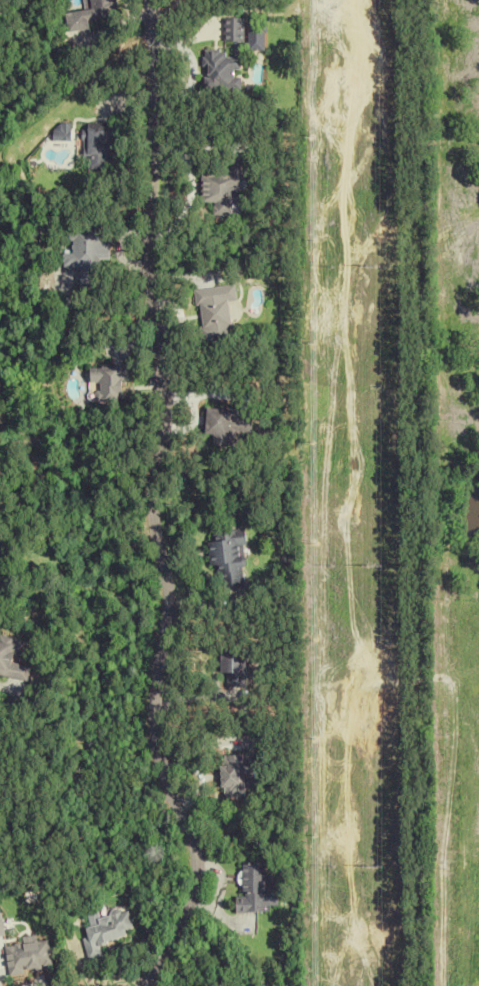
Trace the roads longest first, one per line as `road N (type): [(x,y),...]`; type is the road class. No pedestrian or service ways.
road 1 (residential): [(143,985),(179,926),(195,867),(155,721),(166,614),(153,508),(164,403),(148,268),(148,0)]

